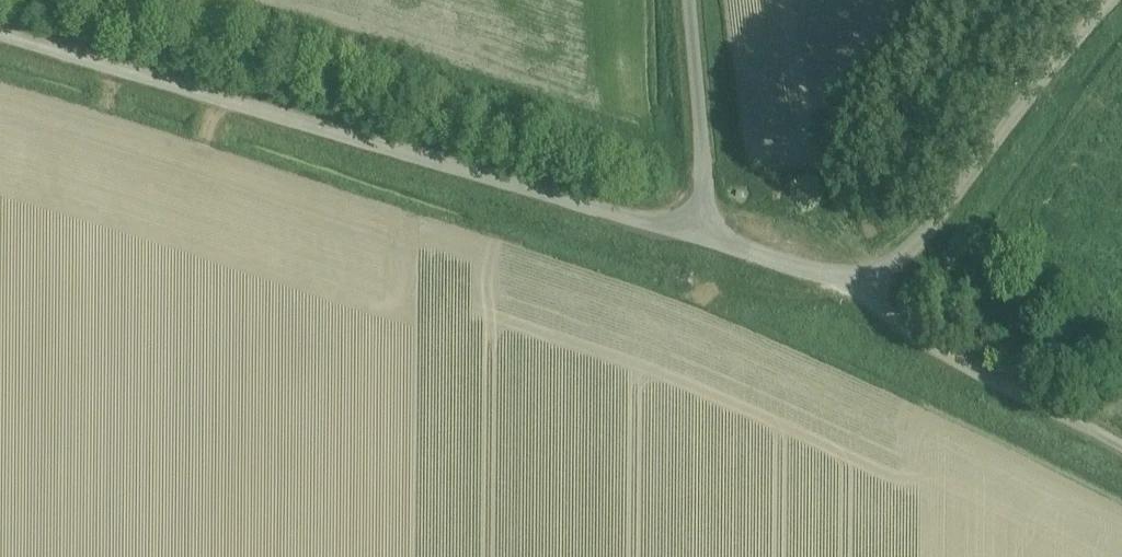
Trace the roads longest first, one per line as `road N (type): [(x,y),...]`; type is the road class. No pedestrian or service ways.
road 1 (unclassified): [(705,239),(0,40)]
road 2 (unclassified): [(855,279),(901,258),(1114,0)]
road 3 (unclassified): [(1121,453),(932,353),(855,279)]
road 4 (unclassified): [(705,239),(682,0)]
road 5 (unclassified): [(855,279),(705,239)]

